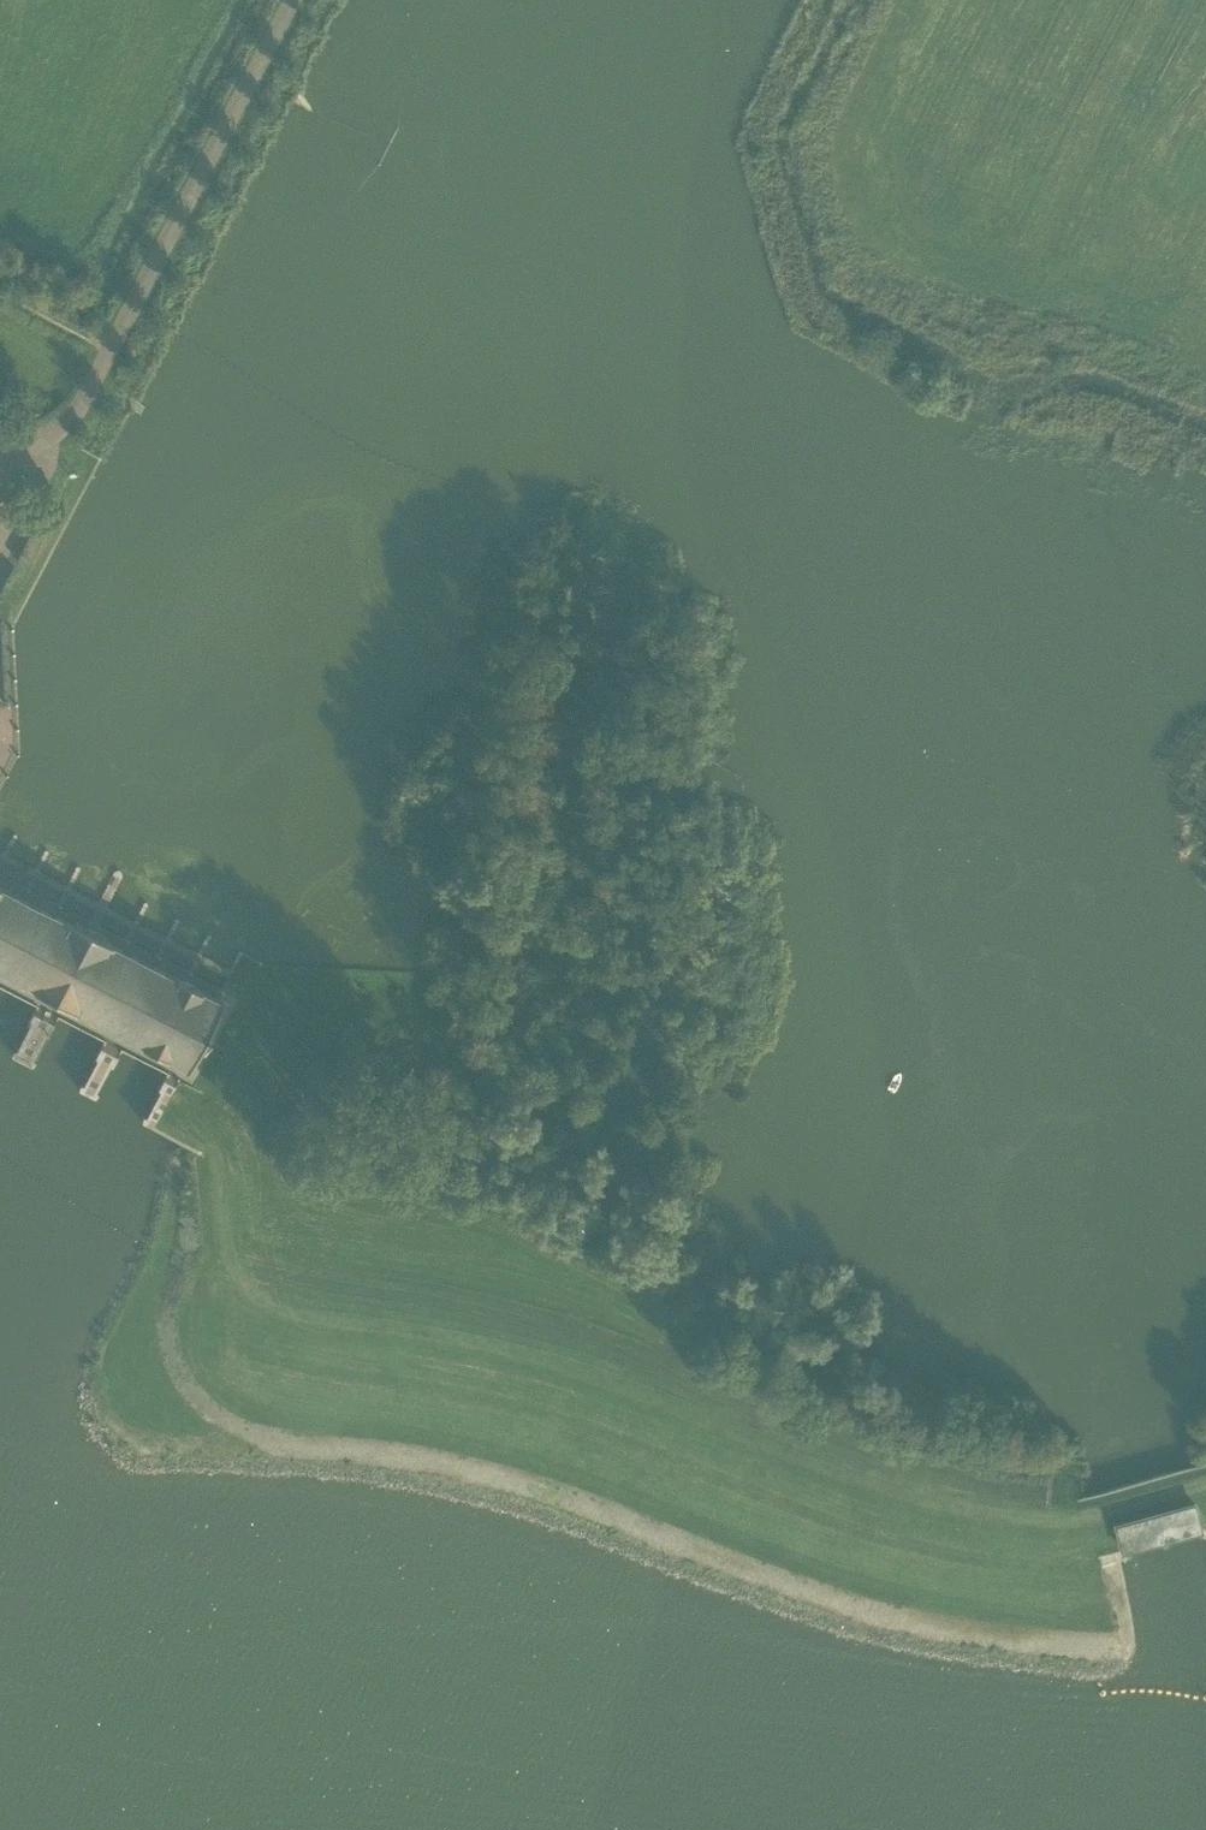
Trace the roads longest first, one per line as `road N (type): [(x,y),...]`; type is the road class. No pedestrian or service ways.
road 1 (unclassified): [(0,453),(42,437),(86,397),(293,0)]

